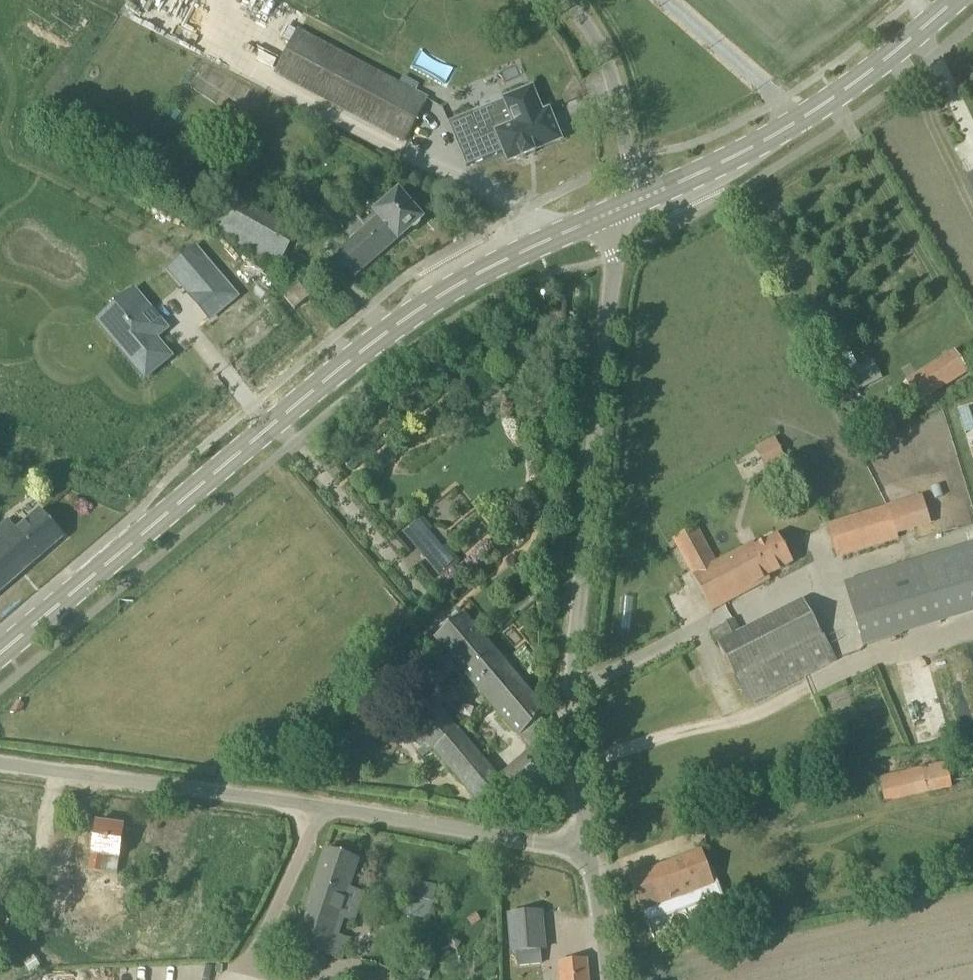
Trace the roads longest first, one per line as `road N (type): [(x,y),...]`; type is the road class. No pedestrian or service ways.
road 1 (secondary): [(0,653),(366,347),(489,270),(619,209)]
road 2 (unclassified): [(594,847),(579,647),(619,209)]
road 3 (unclassified): [(0,768),(176,802),(594,847)]
road 4 (secondary): [(619,209),(741,155),(883,65),(955,0)]
road 5 (unclassified): [(619,209),(629,159),(608,65),(565,0)]
road 6 (unclassified): [(610,979),(594,847)]

